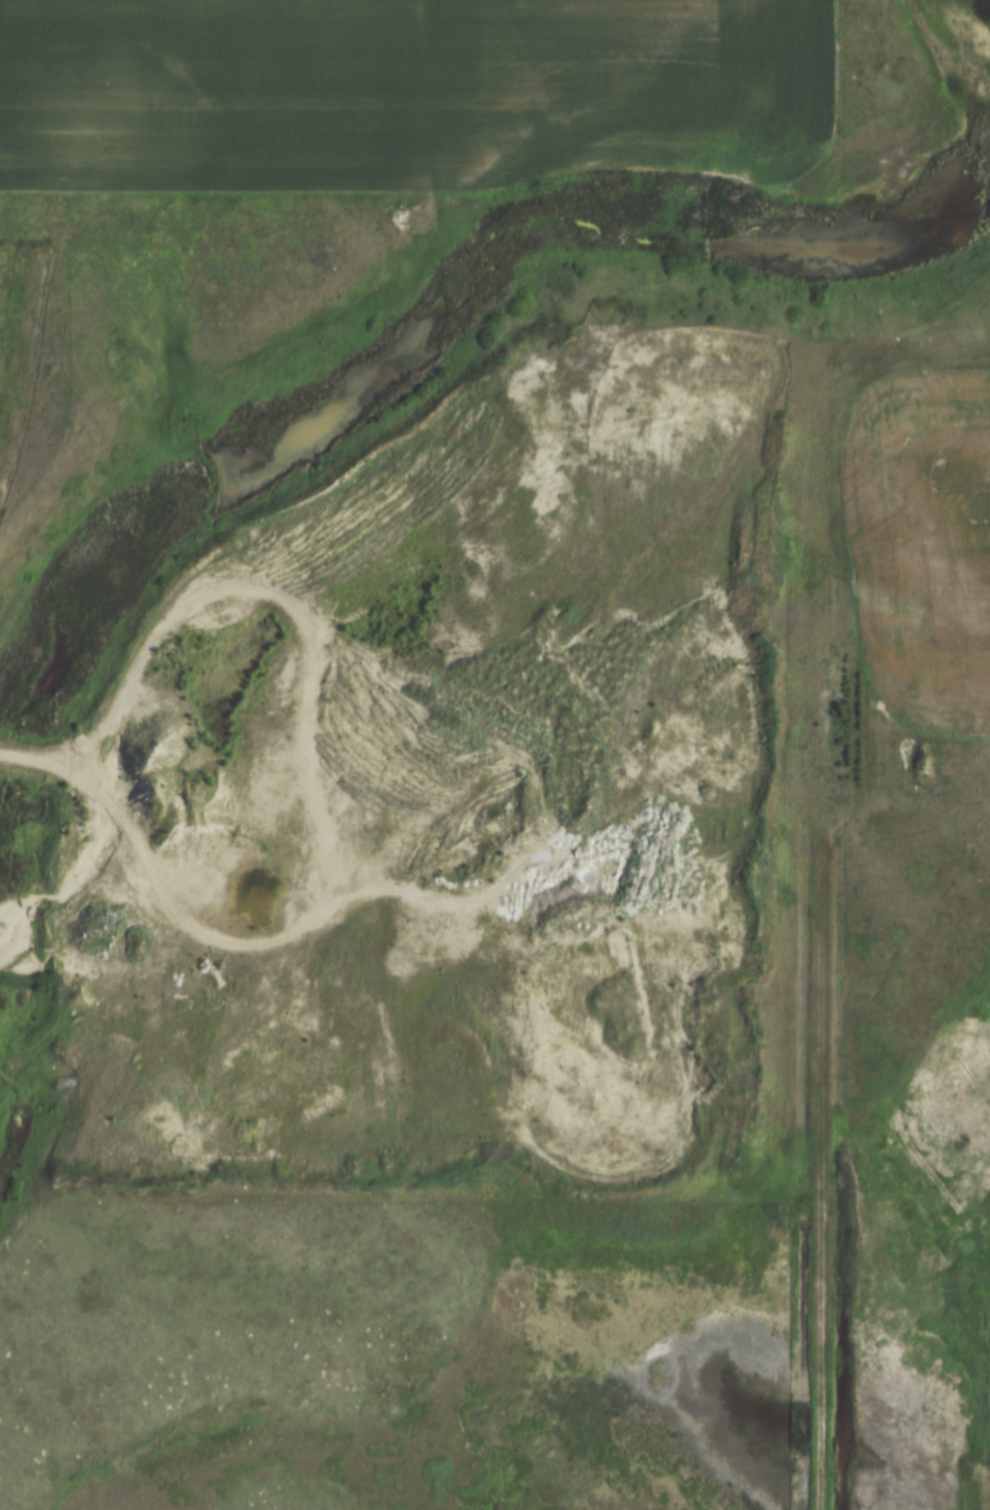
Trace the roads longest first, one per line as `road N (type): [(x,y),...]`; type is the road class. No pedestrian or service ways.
road 1 (track): [(818,1509),(822,859),(842,824),(952,792),(989,751)]

